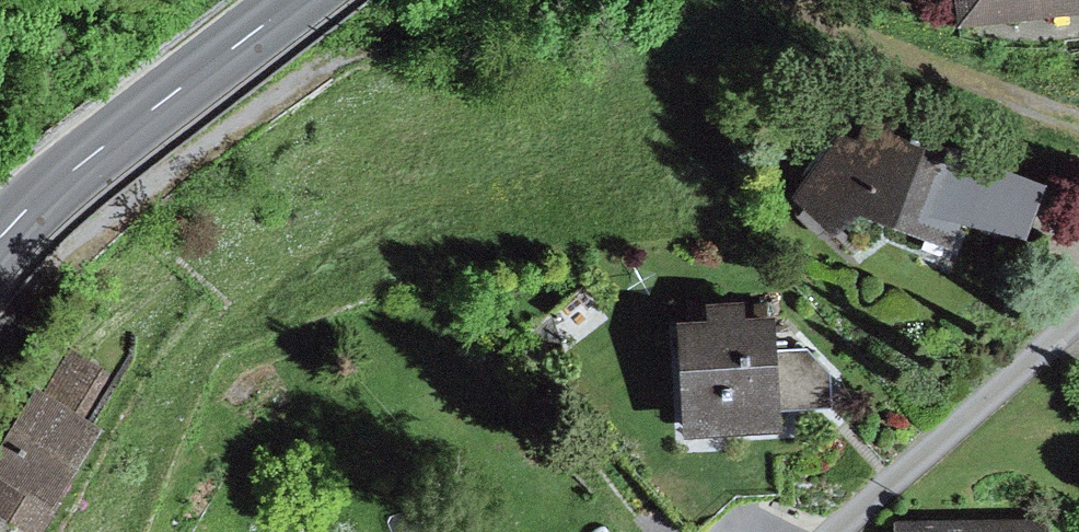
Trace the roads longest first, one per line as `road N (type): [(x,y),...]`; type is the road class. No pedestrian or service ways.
road 1 (track): [(0,312),(274,95),(384,42),(569,0)]
road 2 (secondary): [(0,245),(27,213),(299,0)]
road 3 (track): [(762,0),(1078,119)]
road 4 (residential): [(836,531),(1078,308)]

